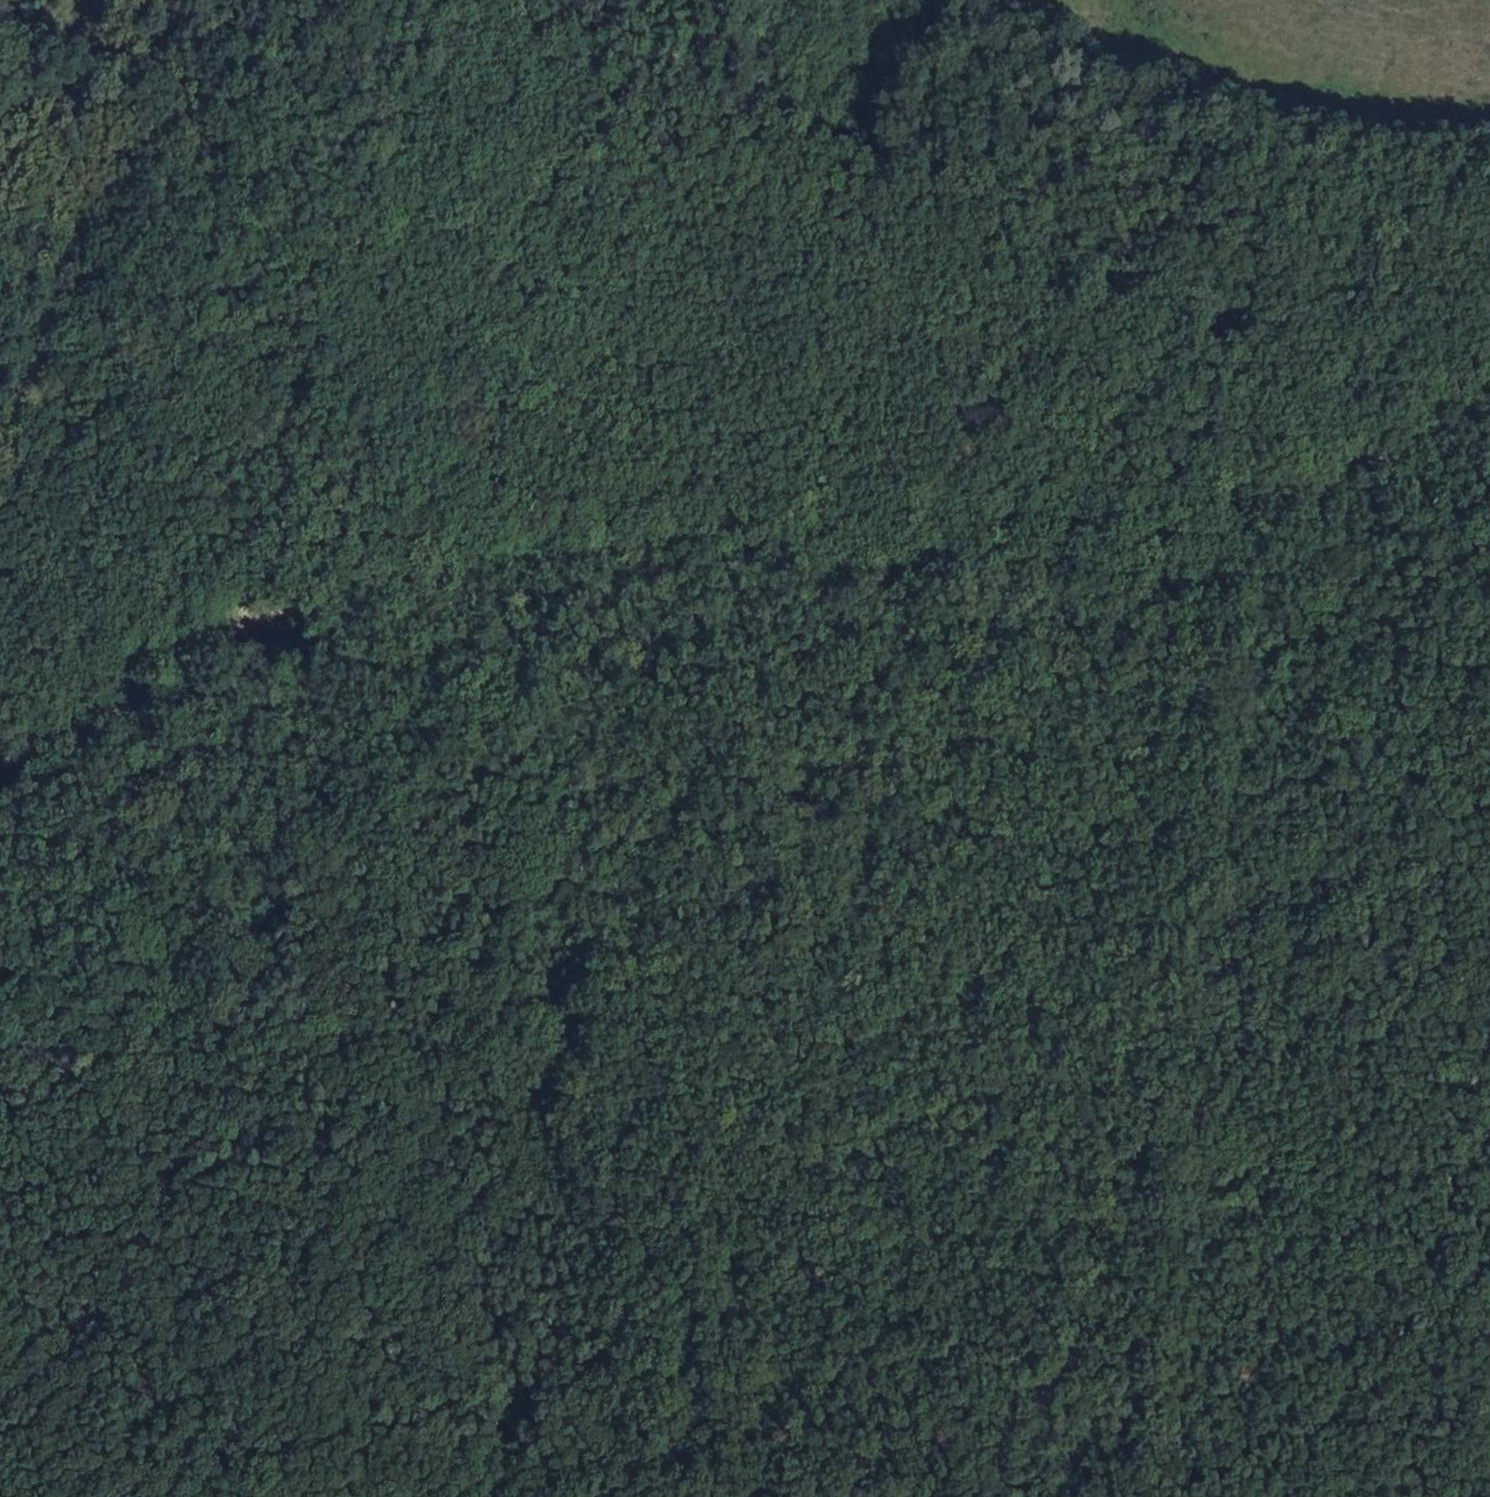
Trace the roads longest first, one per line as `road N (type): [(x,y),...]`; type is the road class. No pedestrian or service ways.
road 1 (track): [(1489,388),(1273,483),(1072,514),(844,527),(380,588),(171,649),(0,770)]

